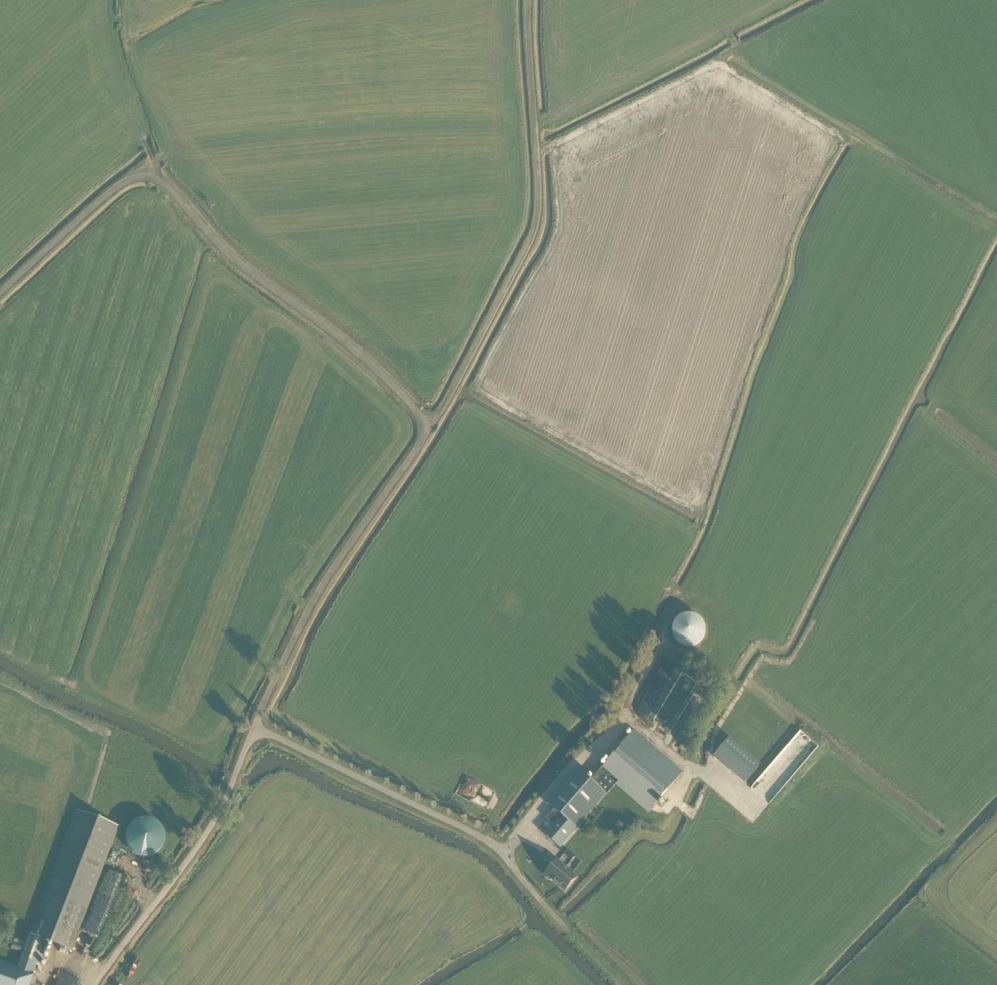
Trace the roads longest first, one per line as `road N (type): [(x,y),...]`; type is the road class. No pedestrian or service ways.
road 1 (track): [(429,429),(355,351),(213,240),(151,178),(113,190),(0,295)]
road 2 (track): [(429,429),(537,225),(530,0)]
road 3 (track): [(254,729),(313,601),(429,429)]
road 4 (unclassified): [(94,984),(207,832),(254,729)]
road 5 (unclassified): [(507,857),(481,837),(254,729)]
road 6 (track): [(626,984),(507,857)]

